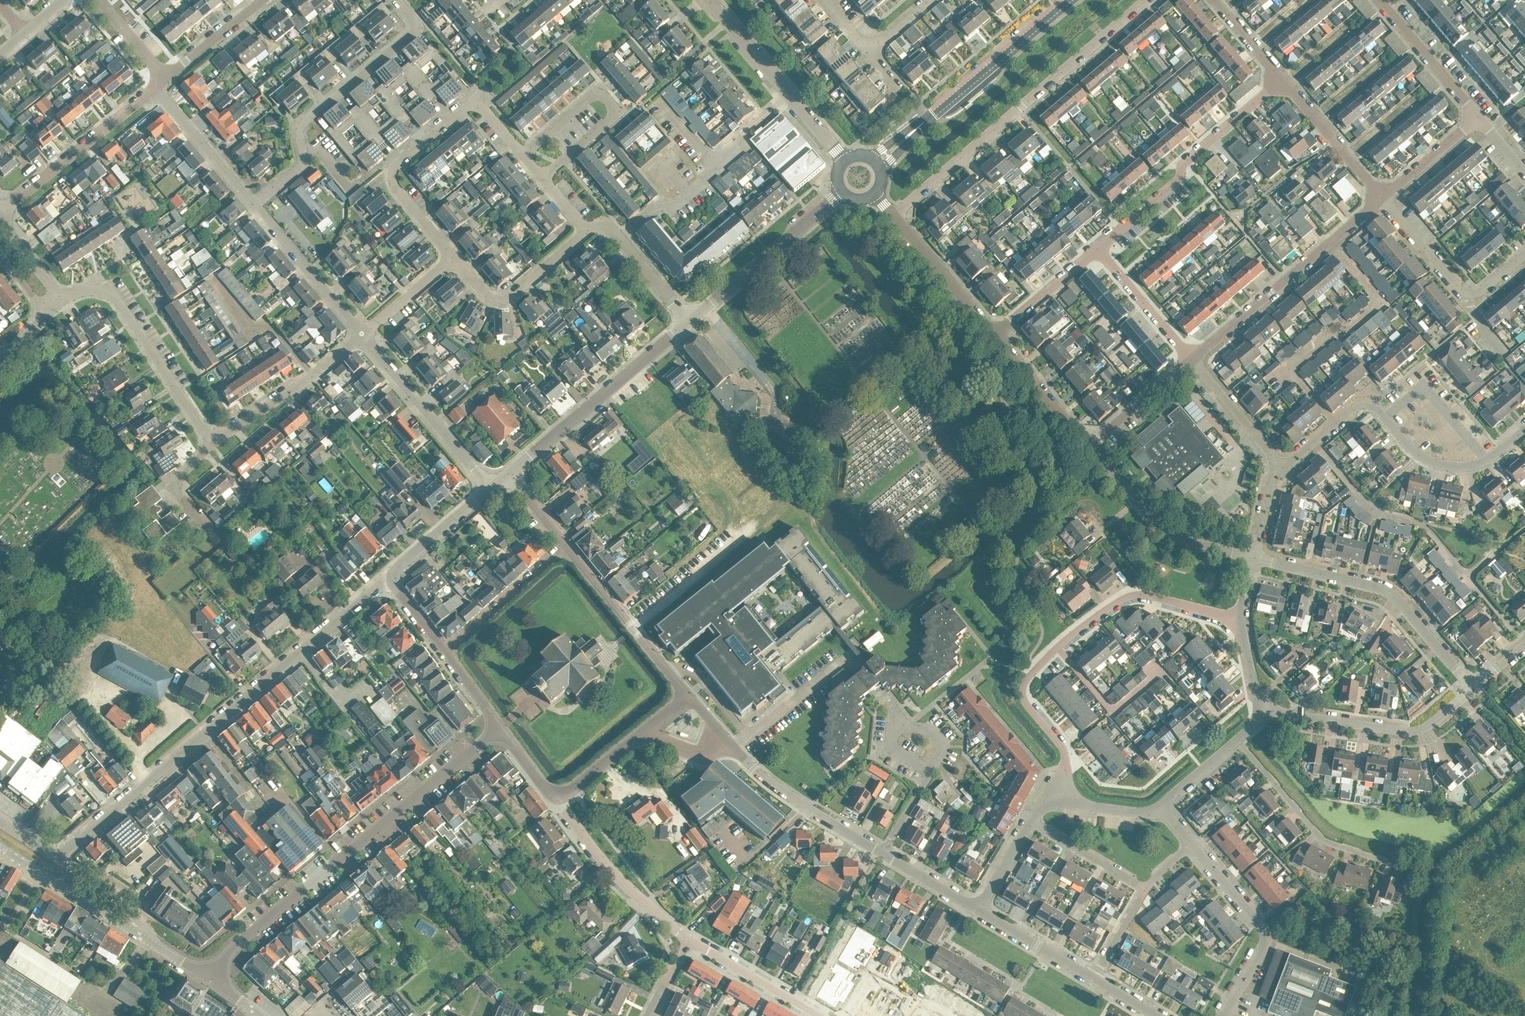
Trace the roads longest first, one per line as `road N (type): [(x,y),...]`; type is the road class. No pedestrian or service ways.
road 1 (unclassified): [(56,859),(389,576)]
road 2 (residential): [(212,980),(237,944),(500,728)]
road 3 (residential): [(1060,801),(1065,754),(1028,702),(1035,670),(1066,638),(1133,596),(1240,619)]
road 4 (residential): [(895,214),(1148,0)]
road 5 (residential): [(394,0),(415,28),(303,125),(303,167),(253,207)]
road 6 (residential): [(523,155),(477,100),(396,164),(395,184),(453,258)]
road 7 (residential): [(1474,691),(1392,595),(1252,557)]
road 8 (unclassified): [(872,165),(1068,0)]
road 9 (residential): [(1190,359),(1384,199)]
road 10 (residential): [(1098,248),(1282,79)]
road 11 (unclassified): [(509,474),(689,321)]
road 12 (residential): [(214,442),(116,298),(91,289),(61,298)]
road 13 (residential): [(523,155),(598,91),(618,113),(543,179)]
road 14 (residential): [(1474,691),(1417,731),(1262,712)]
road 15 (residential): [(1404,868),(1323,845),(1238,740)]
road 16 (residential): [(1222,1015),(1266,938),(1192,844)]
road 17 (unclassified): [(1252,557),(1160,532),(1089,447)]
road 18 (residential): [(490,487),(362,335)]
road 19 (residential): [(0,214),(154,89)]
road 20 (residential): [(1524,253),(1470,294),(1384,199)]
road 21 (residential): [(691,941),(607,865),(558,801)]
road 22 (residential): [(881,853),(806,808),(733,746)]
road 23 (residential): [(214,442),(362,335)]
road 24 (unclassified): [(705,307),(844,189)]
road 25 (tertiary): [(145,940),(0,848)]
road 26 (residential): [(453,258),(487,295),(506,297),(583,231)]
road 27 (residential): [(362,335),(253,207)]
road 28 (residential): [(446,653),(565,545)]
road 29 (residential): [(705,307),(777,399),(774,440)]
road 30 (unclassified): [(994,337),(895,214)]
road 31 (residential): [(1384,199),(1282,79)]
road 32 (residential): [(1479,118),(1378,0)]
road 33 (residential): [(253,207),(154,89)]
road 34 (residential): [(634,630),(749,531)]
road 35 (residential): [(1384,417),(1424,384),(1486,460)]
road 36 (residential): [(733,746),(850,653)]
road 37 (residential): [(819,1015),(691,941)]
road 38 (unclassified): [(1089,447),(994,337)]
road 39 (residential): [(1190,359),(1098,248)]
road 40 (residential): [(994,337),(1098,248)]
road 41 (residential): [(1279,463),(1190,359)]
road 42 (residential): [(1095,979),(979,910)]
road 43 (unclassified): [(389,576),(490,487)]
road 44 (residential): [(1089,447),(1190,359)]
road 45 (residential): [(1145,889),(1032,821)]
road 46 (residential): [(931,772),(896,751),(897,730),(925,727),(944,747),(940,758)]
road 47 (residential): [(217,542),(175,488),(214,442)]
road 48 (unclassified): [(791,97),(708,0)]
road 49 (unclassified): [(1279,463),(1353,408),(1372,406),(1384,417)]
road 50 (residential): [(166,79),(263,0)]
road 51 (residential): [(1384,199),(1479,118)]
road 52 (unclassified): [(145,940),(138,921),(56,859)]
road 53 (unclassified): [(1384,417),(1428,461),(1447,467),(1486,460)]
road 54 (residential): [(619,238),(717,169)]

